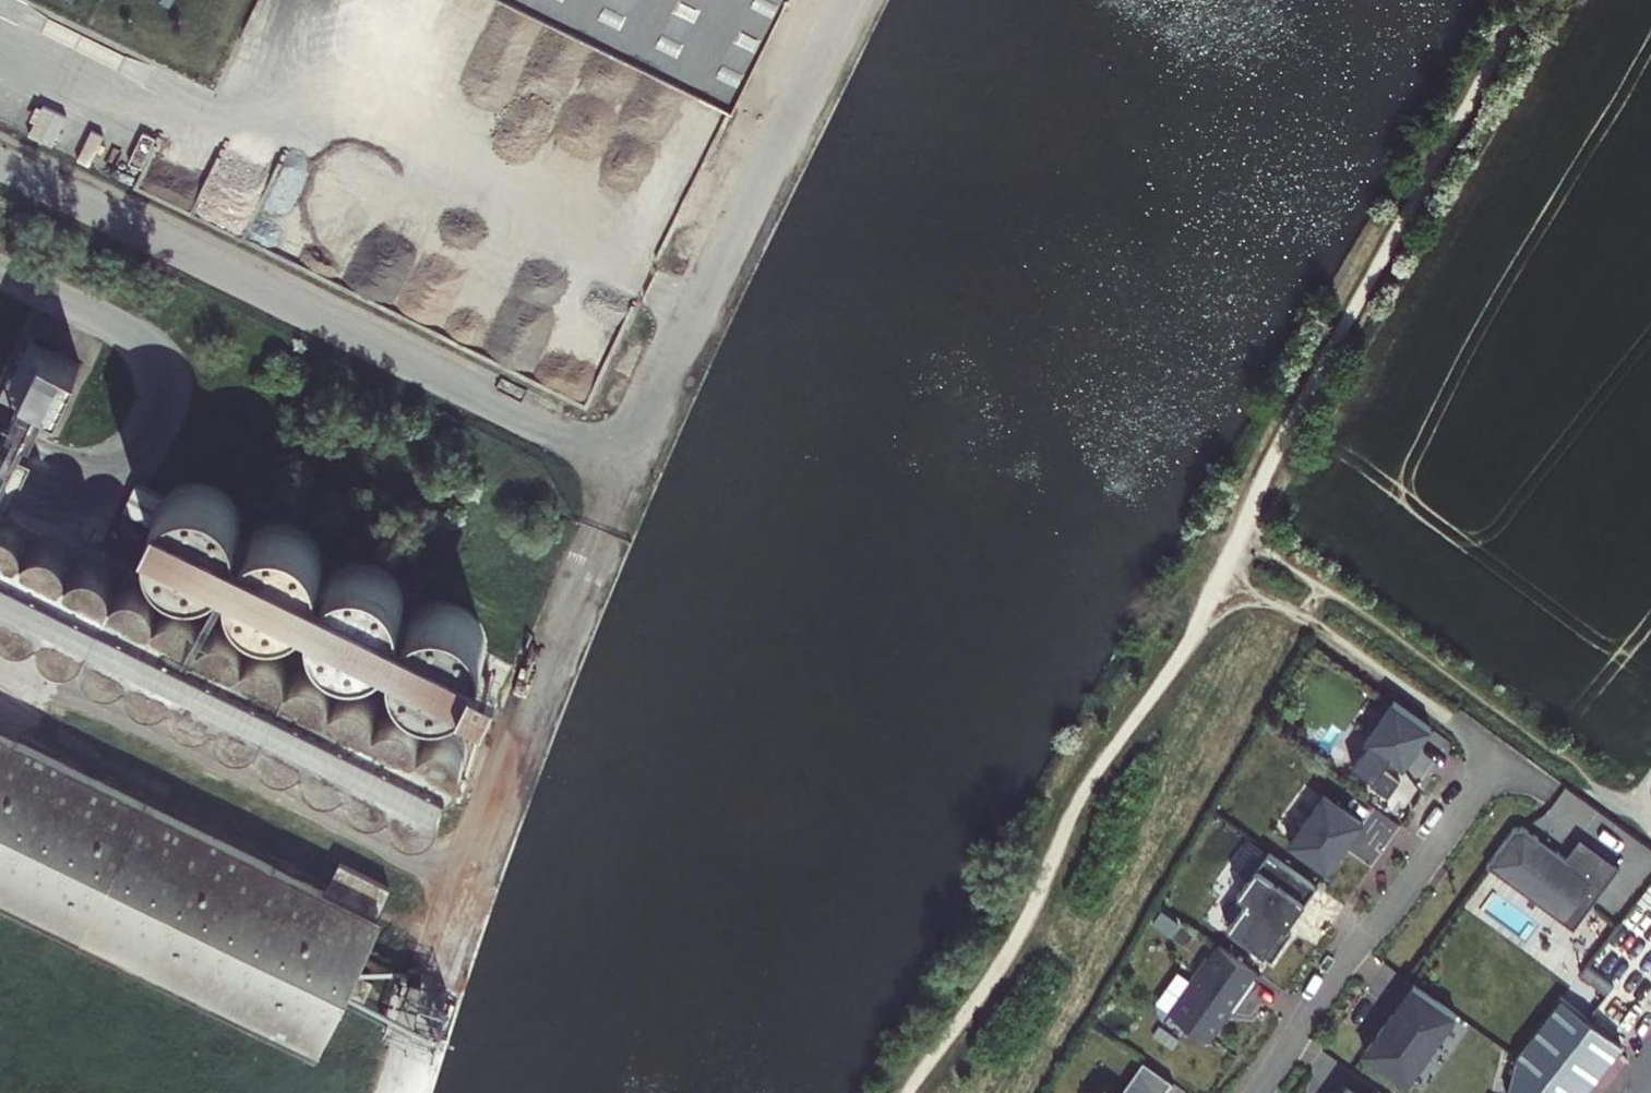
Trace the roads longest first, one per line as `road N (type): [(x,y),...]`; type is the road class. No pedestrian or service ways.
road 1 (unclassified): [(0,160),(630,467)]
road 2 (unclassified): [(392,1092),(484,810),(630,467)]
road 3 (unclassified): [(630,467),(849,0)]
road 4 (track): [(1630,813),(1246,530)]
road 5 (residential): [(1259,1092),(1499,755)]

